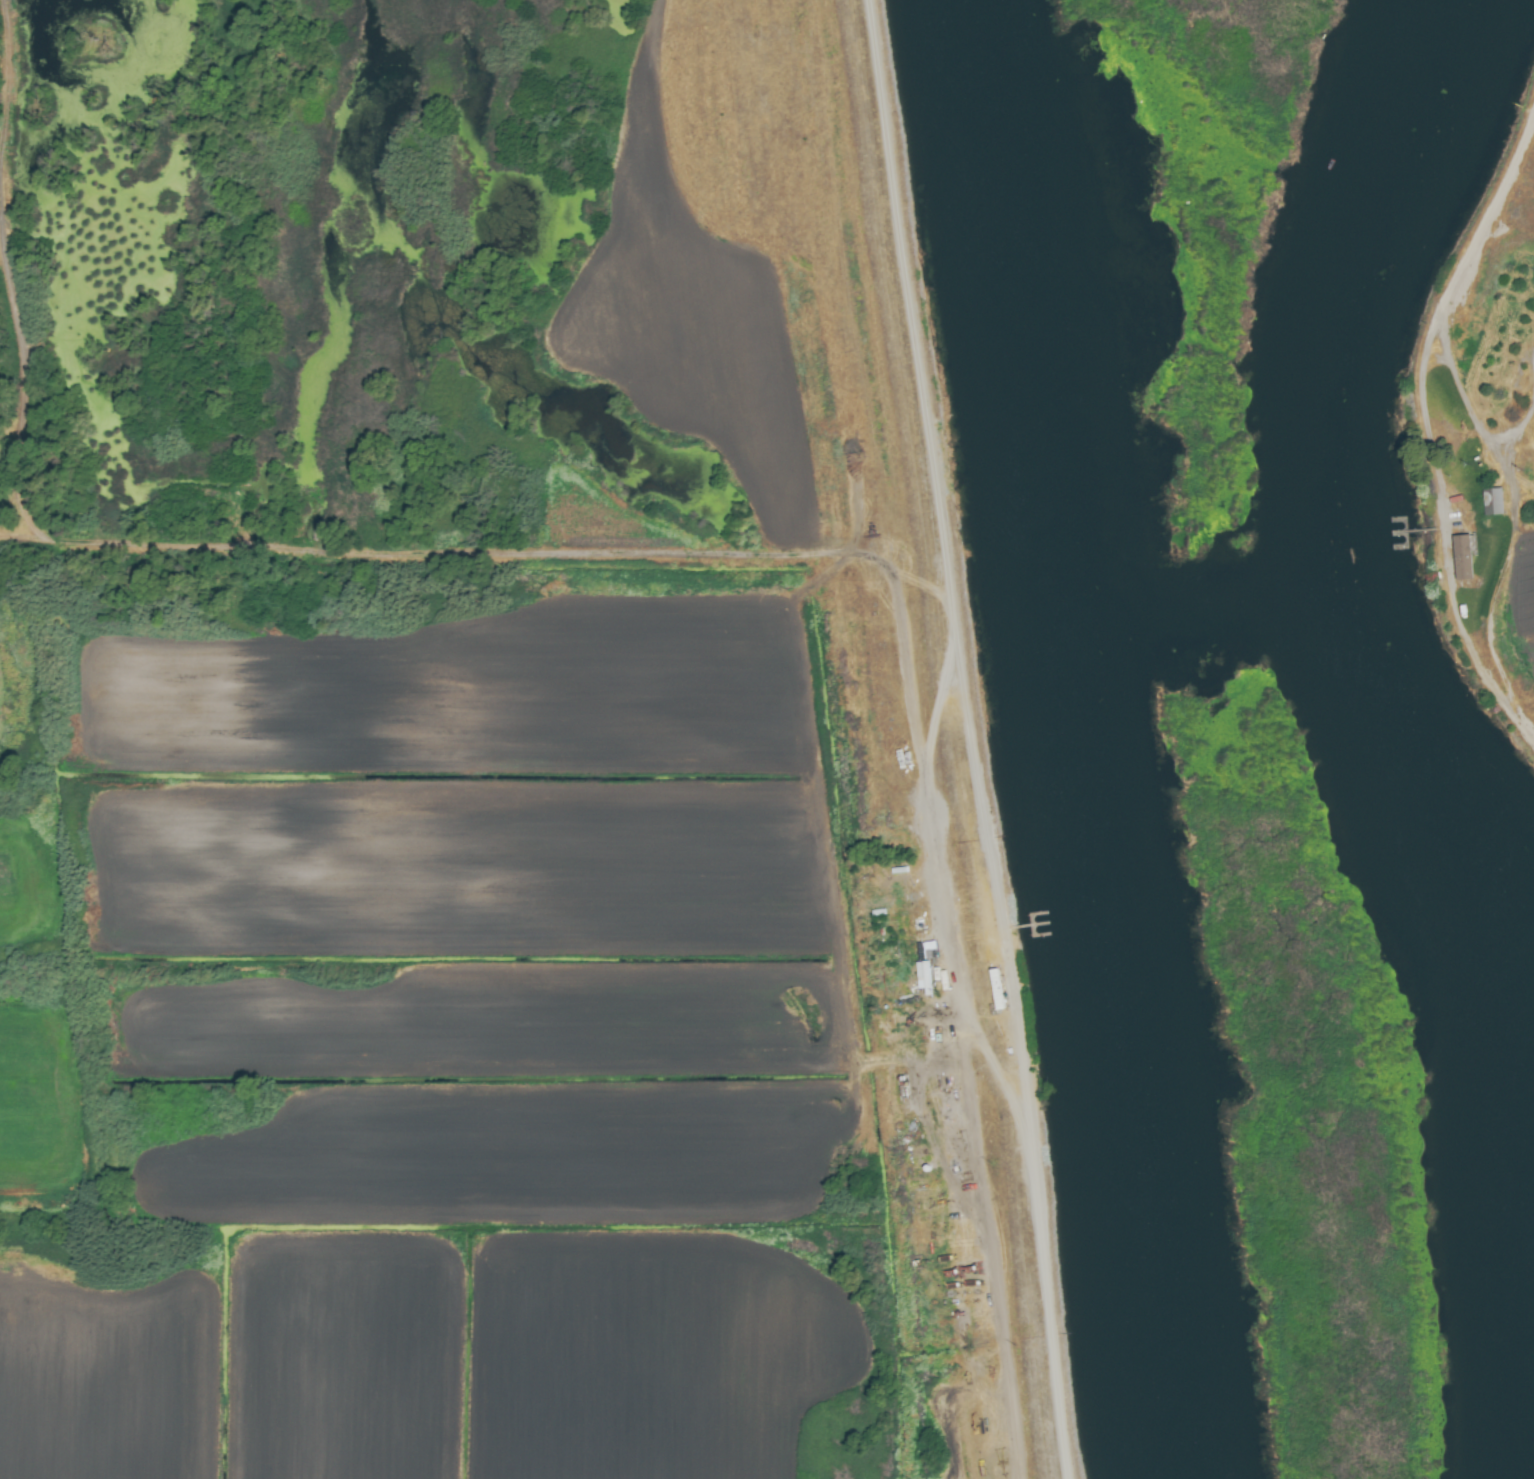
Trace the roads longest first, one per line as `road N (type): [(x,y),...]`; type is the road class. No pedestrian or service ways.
road 1 (residential): [(860,0),(1049,1478)]

